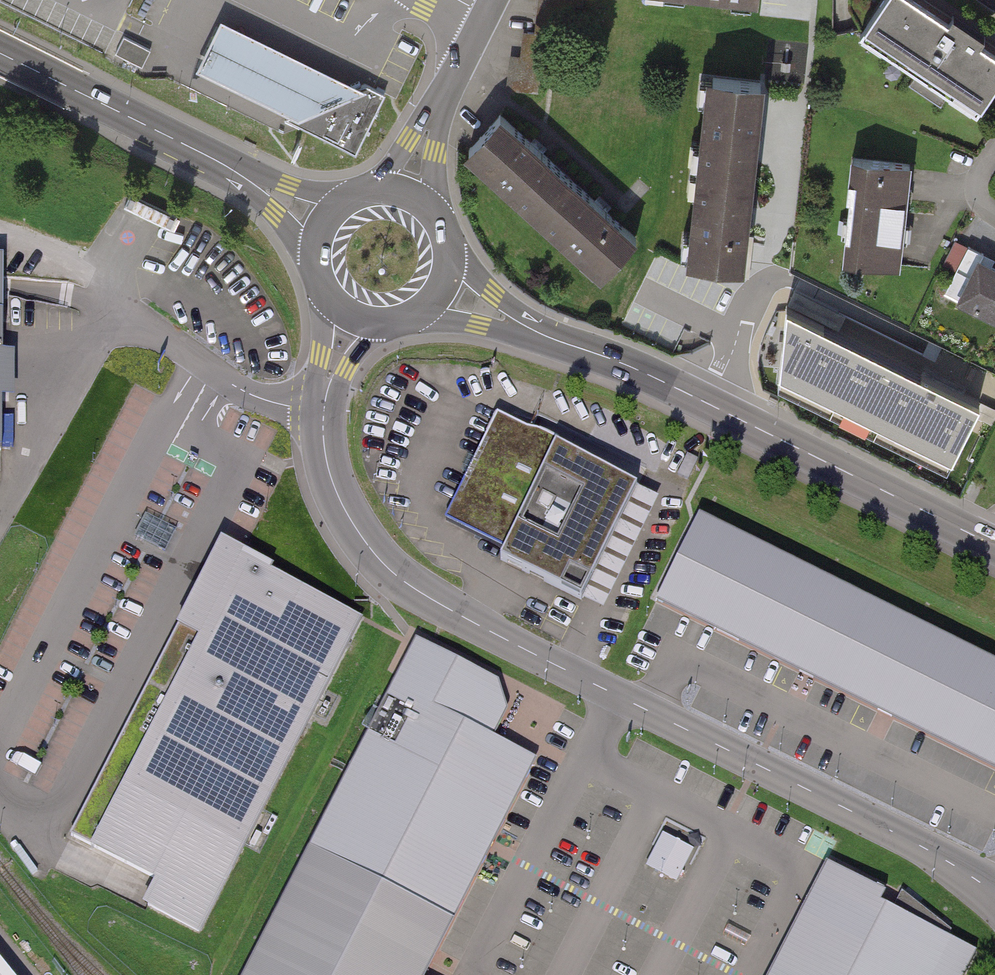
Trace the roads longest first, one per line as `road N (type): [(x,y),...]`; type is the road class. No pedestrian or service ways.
road 1 (residential): [(355,319),(329,379),(325,450),(356,528),(401,580),(994,890)]
road 2 (primary): [(444,288),(658,380),(994,546)]
road 3 (primary): [(0,53),(191,148),(323,226)]
road 4 (residential): [(497,0),(407,193)]

